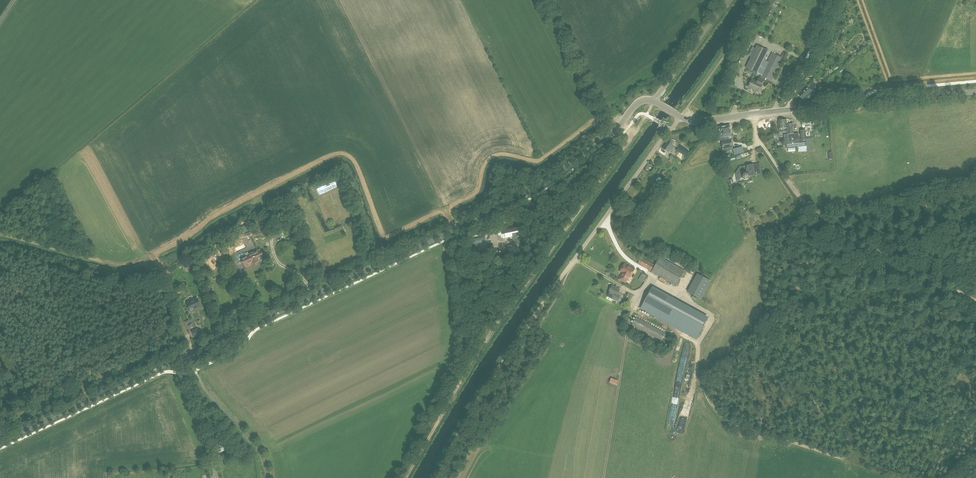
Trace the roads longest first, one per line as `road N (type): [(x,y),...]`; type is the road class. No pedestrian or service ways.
road 1 (secondary): [(0,442),(516,200),(607,137),(637,103),(655,101)]
road 2 (track): [(407,477),(478,350),(647,115)]
road 3 (secondary): [(680,116),(698,122),(975,92)]
road 4 (track): [(975,300),(802,200),(758,138),(754,118)]
road 5 (track): [(436,477),(484,390),(575,258)]
road 6 (unclassified): [(577,260),(680,116)]
road 7 (unclassified): [(655,101),(727,0)]
road 8 (track): [(838,0),(788,109)]

